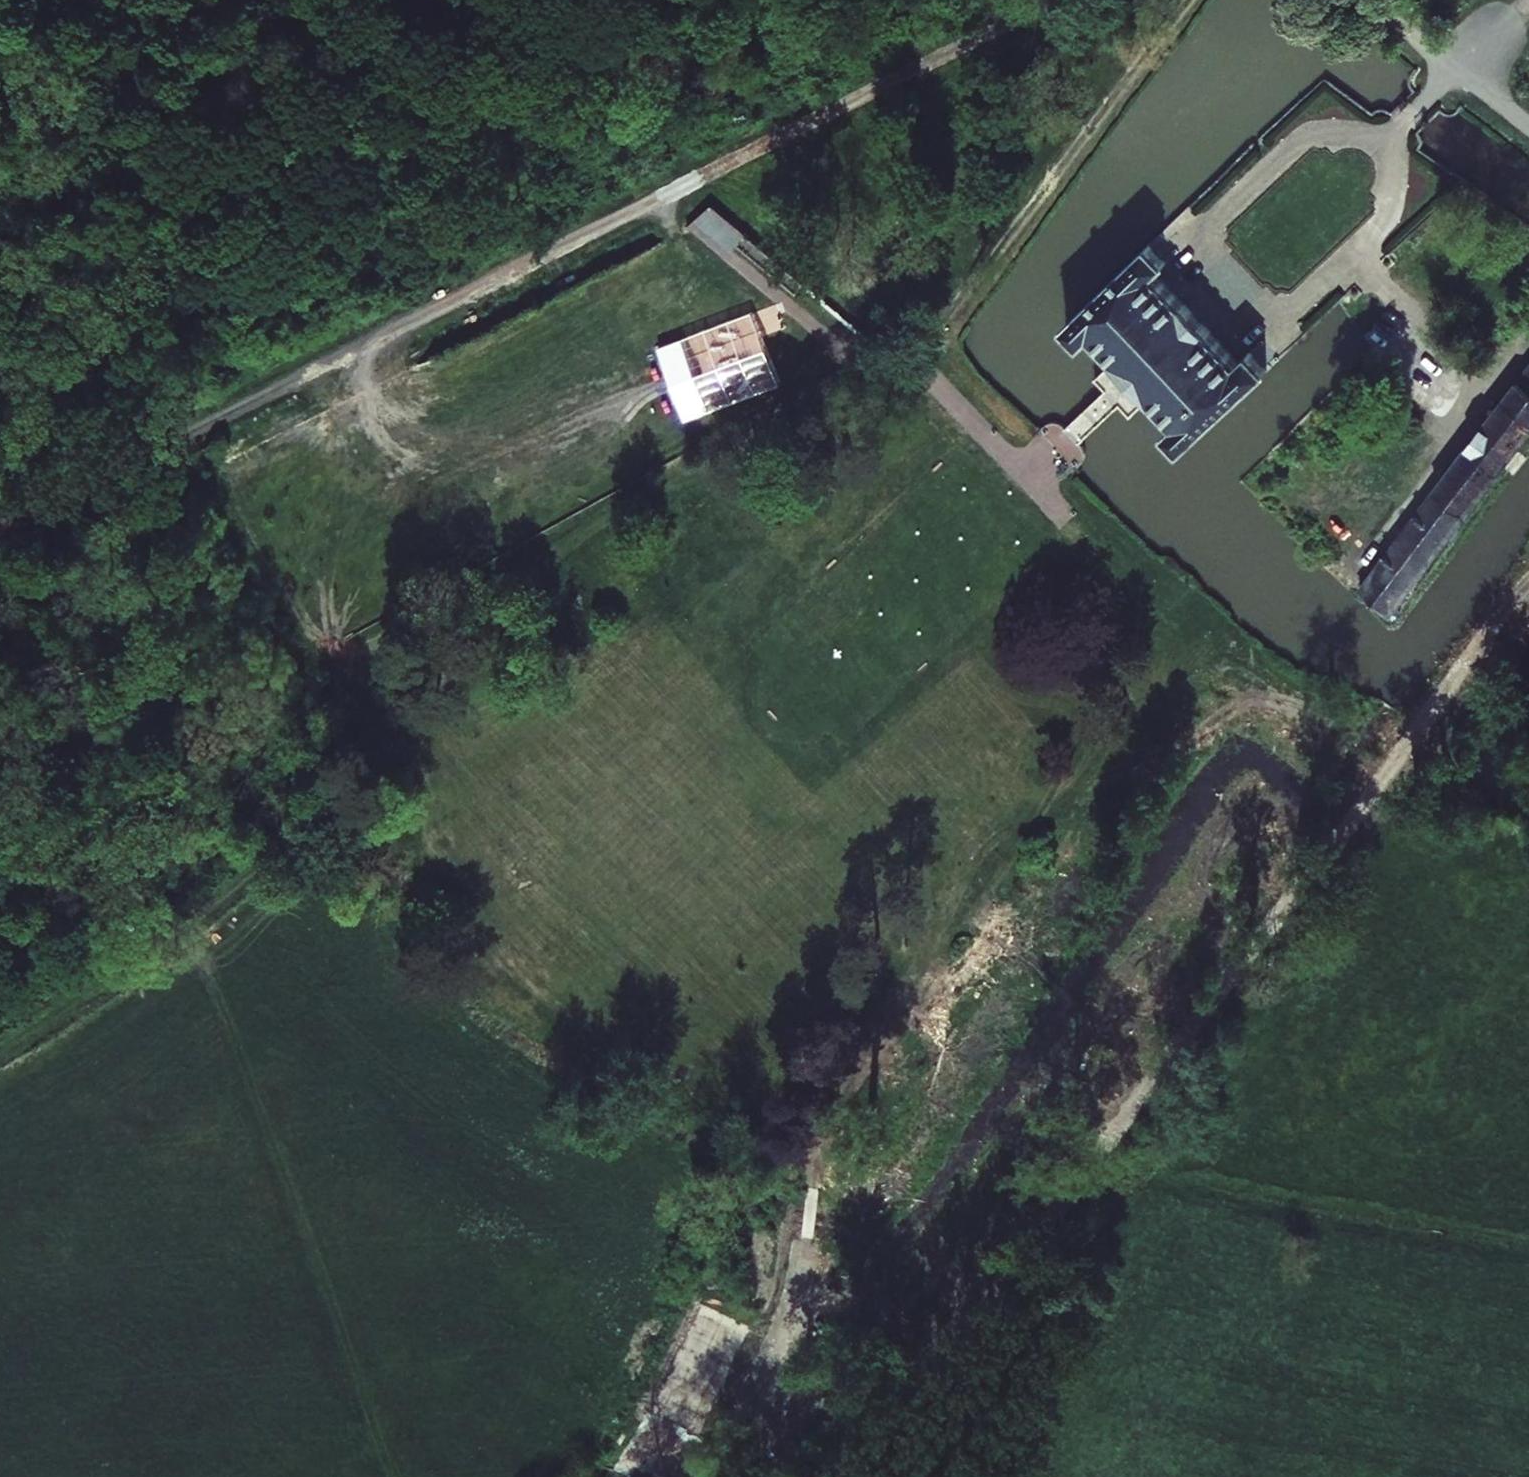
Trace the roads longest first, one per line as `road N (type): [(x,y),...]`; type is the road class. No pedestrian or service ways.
road 1 (residential): [(1528,135),(1449,74),(1524,0)]

